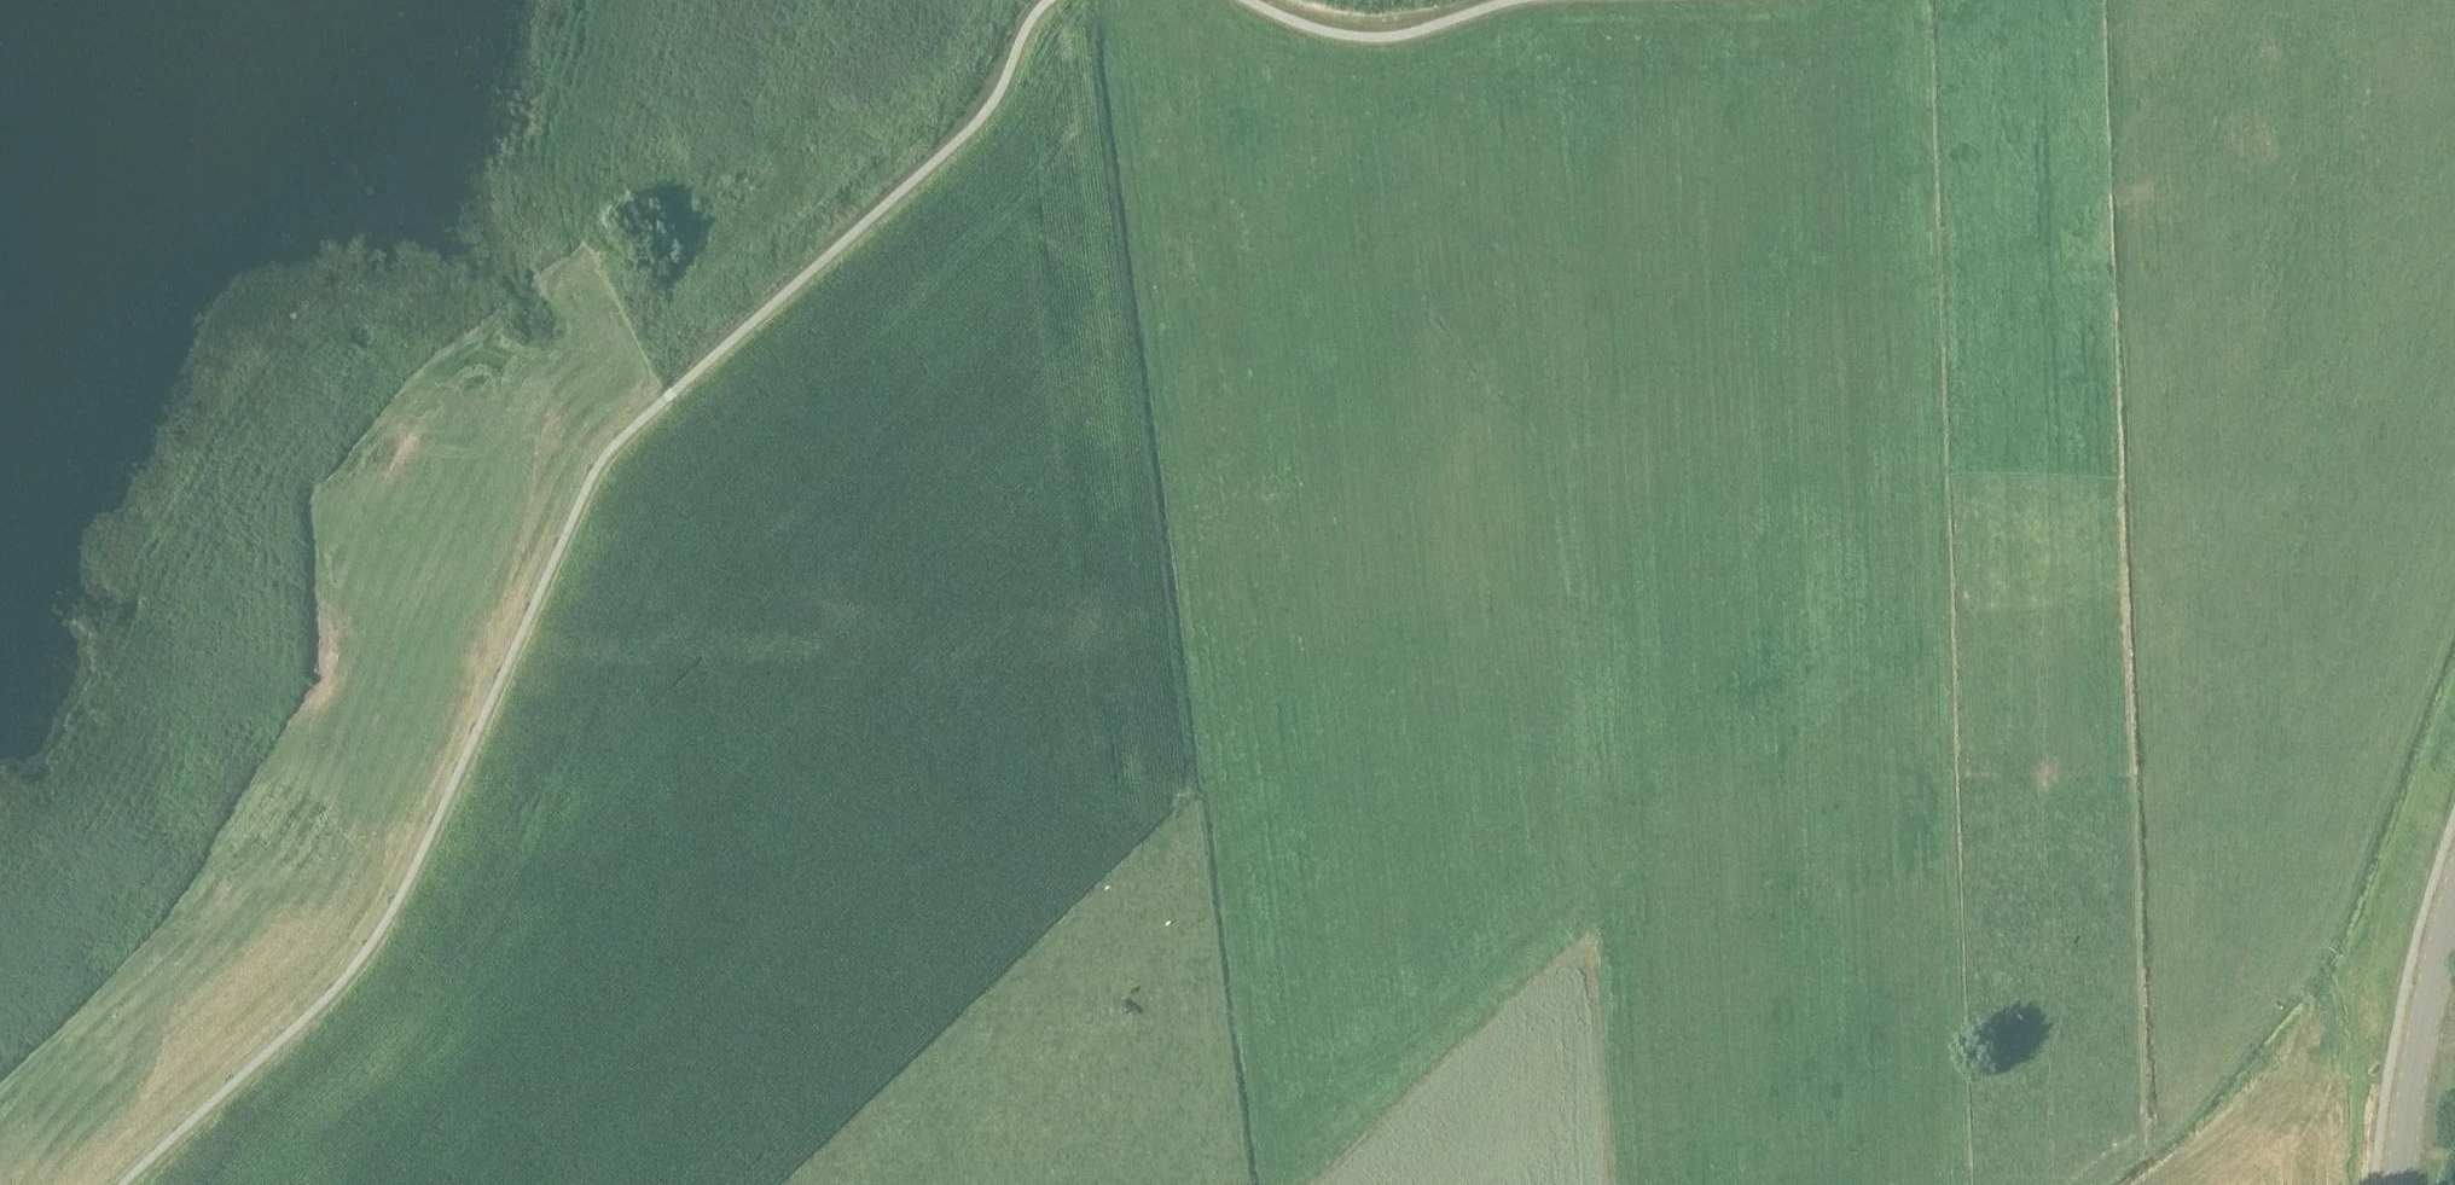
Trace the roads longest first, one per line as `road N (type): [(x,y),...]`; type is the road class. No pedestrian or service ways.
road 1 (tertiary): [(2399,1184),(2417,1053),(2454,894)]

